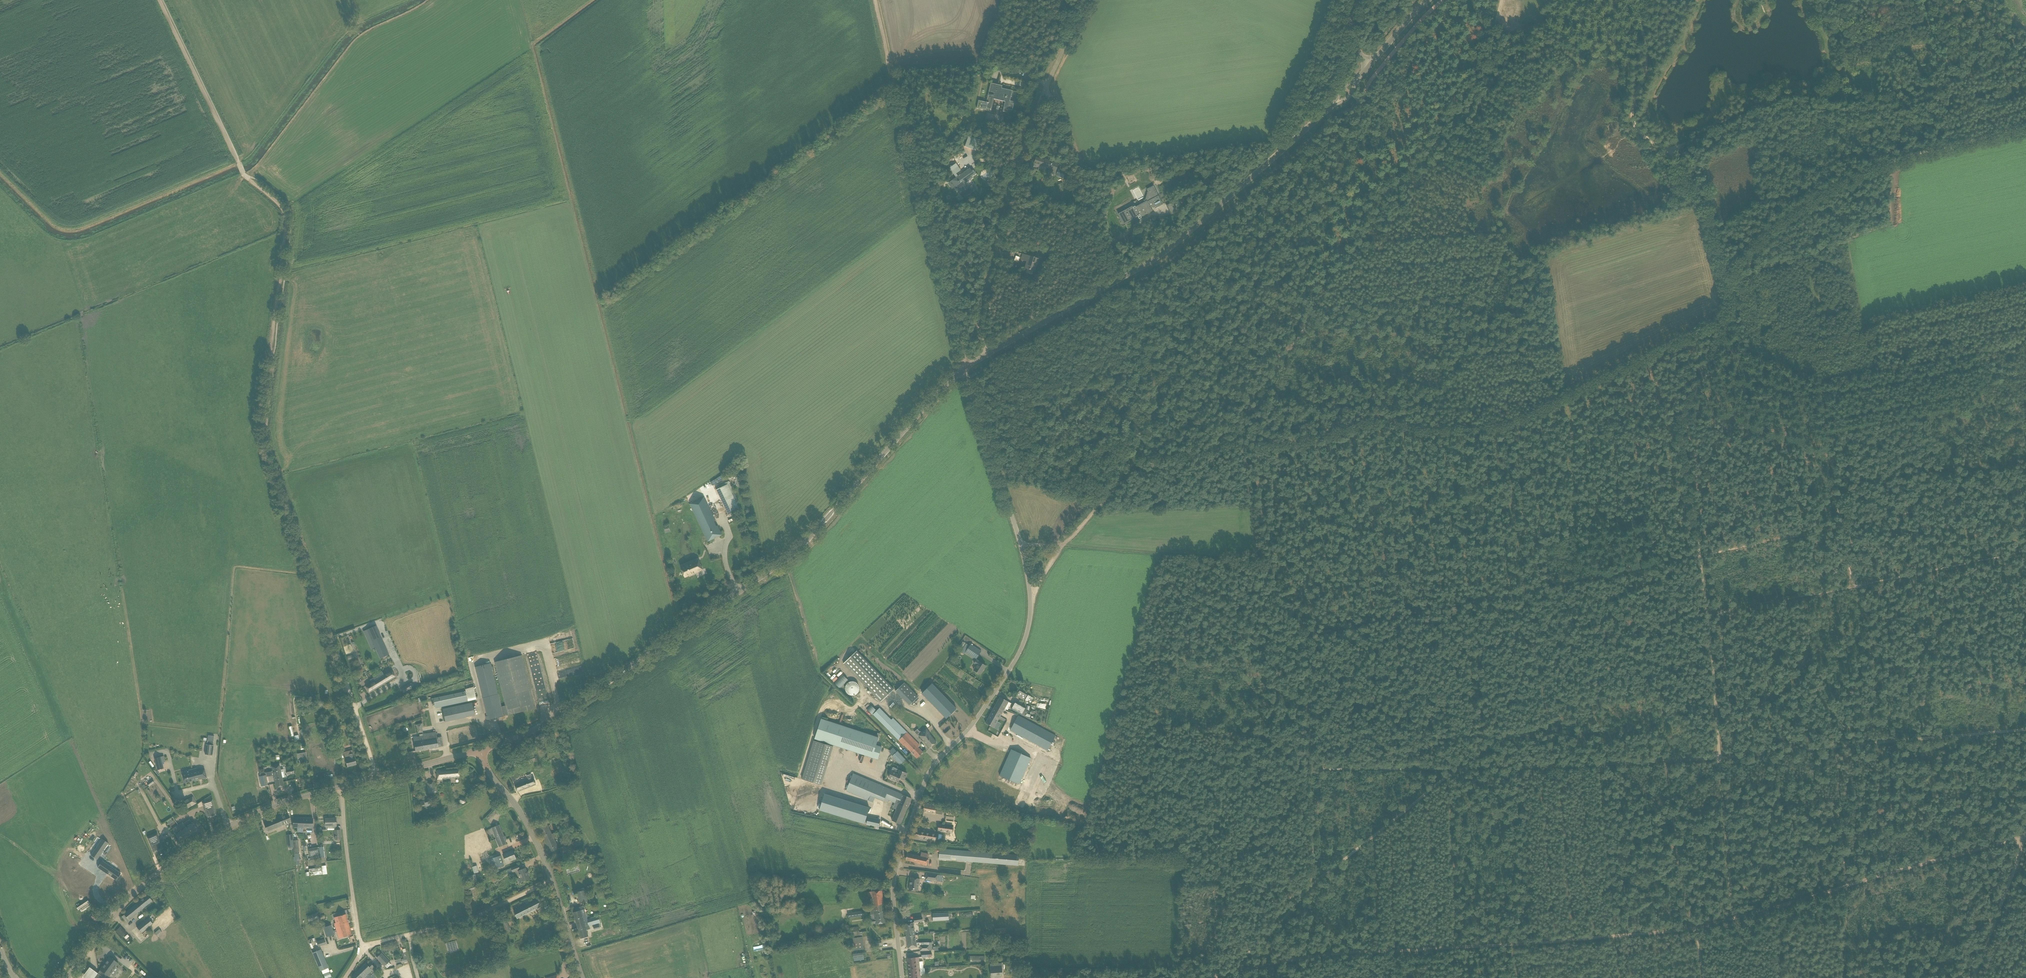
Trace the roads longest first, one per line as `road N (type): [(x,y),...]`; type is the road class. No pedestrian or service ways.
road 1 (unclassified): [(902,977),(891,886),(928,769),(1016,659),(1030,616),(1021,545),(960,371)]
road 2 (tertiary): [(481,750),(544,725),(775,567),(960,371)]
road 3 (track): [(349,687),(266,434),(286,217),(245,176)]
road 4 (track): [(1233,425),(1261,561),(1306,635),(1312,771),(1418,769)]
road 5 (tertiary): [(985,356),(1150,263),(1335,104)]
road 6 (track): [(875,0),(968,366)]
road 7 (track): [(1733,915),(1700,556)]
road 8 (track): [(1504,424),(1558,766)]
road 9 (tertiary): [(67,977),(117,912),(206,838),(341,787)]
road 10 (track): [(1277,168),(1239,255),(1189,329),(1129,473)]
road 11 (track): [(1733,918),(2025,833)]
road 12 (track): [(2025,391),(1987,351),(1822,380),(1745,356)]
road 13 (track): [(1232,970),(1314,881),(1449,775)]
road 14 (track): [(1344,267),(1361,206),(1419,154),(1487,37),(1500,29)]
road 15 (track): [(1961,143),(1889,162),(1830,190),(1733,264),(1728,287)]
road 16 (unclassified): [(985,356),(981,314),(1006,200),(1045,91)]
road 17 (track): [(1676,149),(1776,100),(1898,101),(1937,91)]
road 18 (track): [(2025,400),(1825,438),(1822,380)]
road 19 (track): [(1396,616),(1370,424),(1433,428)]
road 20 (track): [(1733,314),(1504,424)]
road 21 (track): [(1528,37),(1472,128),(1379,236)]
road 22 (track): [(1700,556),(1456,606)]
road 23 (track): [(1844,527),(1851,587),(2025,552)]
road 24 (track): [(1371,243),(1331,279),(1233,425)]
road 25 (unclassified): [(362,948),(473,918),(552,880)]
road 26 (track): [(1261,561),(1062,545)]
road 27 (track): [(159,0),(238,162)]
road 28 (track): [(1512,944),(1691,928)]
road 29 (track): [(2020,491),(1844,527)]
road 30 (track): [(1676,149),(1657,145),(1631,116),(1646,70),(1644,0)]
road 31 (track): [(1522,766),(1532,942)]
road 32 (track): [(1449,775),(1458,948)]
road 33 (unclassified): [(1106,250),(1057,100),(1045,91)]
road 34 (unclassified): [(362,948),(341,787)]
road 35 (track): [(1214,450),(1370,424)]
road 36 (track): [(1299,618),(1298,773)]
road 37 (track): [(1396,616),(1418,769)]
road 38 (track): [(1994,919),(1845,952)]
road 39 (track): [(1700,556),(1682,434),(1690,408)]
road 40 (track): [(1308,956),(1458,948)]
road 41 (track): [(1728,287),(1710,215),(1683,176),(1676,149)]
road 42 (tertiary): [(552,880),(481,750)]
road 43 (track): [(1844,527),(1700,556)]
road 44 (track): [(1708,616),(1851,587)]
road 45 (track): [(1690,408),(1826,456)]
road 46 (track): [(2025,730),(1886,742)]
road 47 (track): [(1835,748),(1847,886)]
road 48 (track): [(1371,243),(1507,239)]

